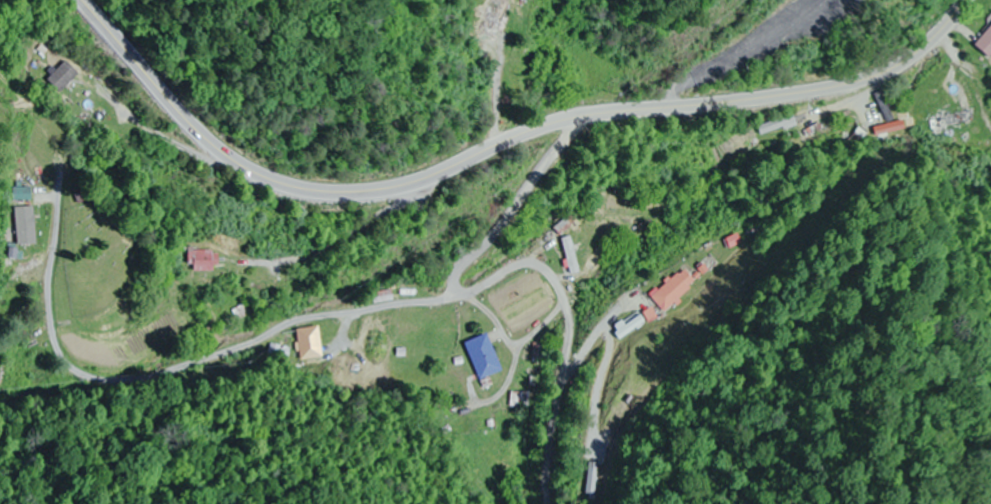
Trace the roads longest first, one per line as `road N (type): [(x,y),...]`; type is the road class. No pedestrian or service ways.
road 1 (primary): [(968,0),(911,57),(860,81),(610,112),(535,131),(420,180),(338,192),(256,172),(201,134),(83,0)]
road 2 (residential): [(558,503),(554,443),(575,283),(553,261),(528,268),(499,291),(478,277),(503,219),(587,117)]

